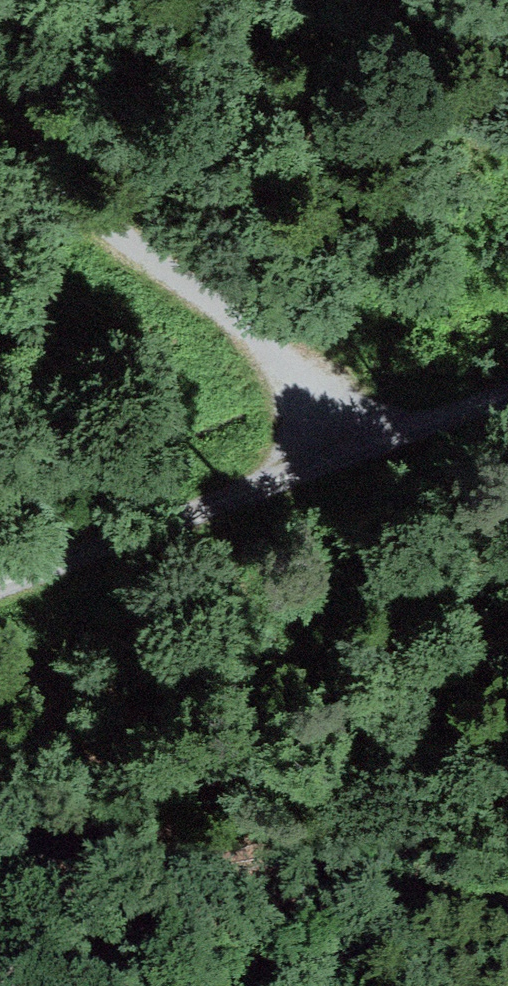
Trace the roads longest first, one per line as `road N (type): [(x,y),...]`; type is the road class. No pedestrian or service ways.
road 1 (trunk): [(507,843),(300,529),(0,168)]
road 2 (track): [(0,587),(339,435),(507,375)]
road 3 (track): [(0,99),(44,175),(99,230),(187,293),(339,435)]

